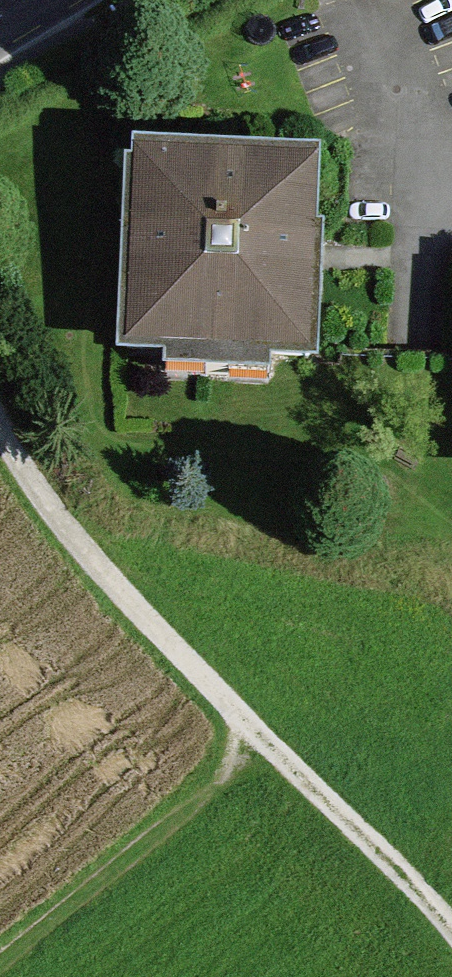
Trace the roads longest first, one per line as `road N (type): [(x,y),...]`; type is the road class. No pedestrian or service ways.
road 1 (track): [(451,933),(91,564),(29,474),(0,413)]
road 2 (track): [(0,965),(266,743)]
road 3 (residential): [(451,200),(387,30)]

